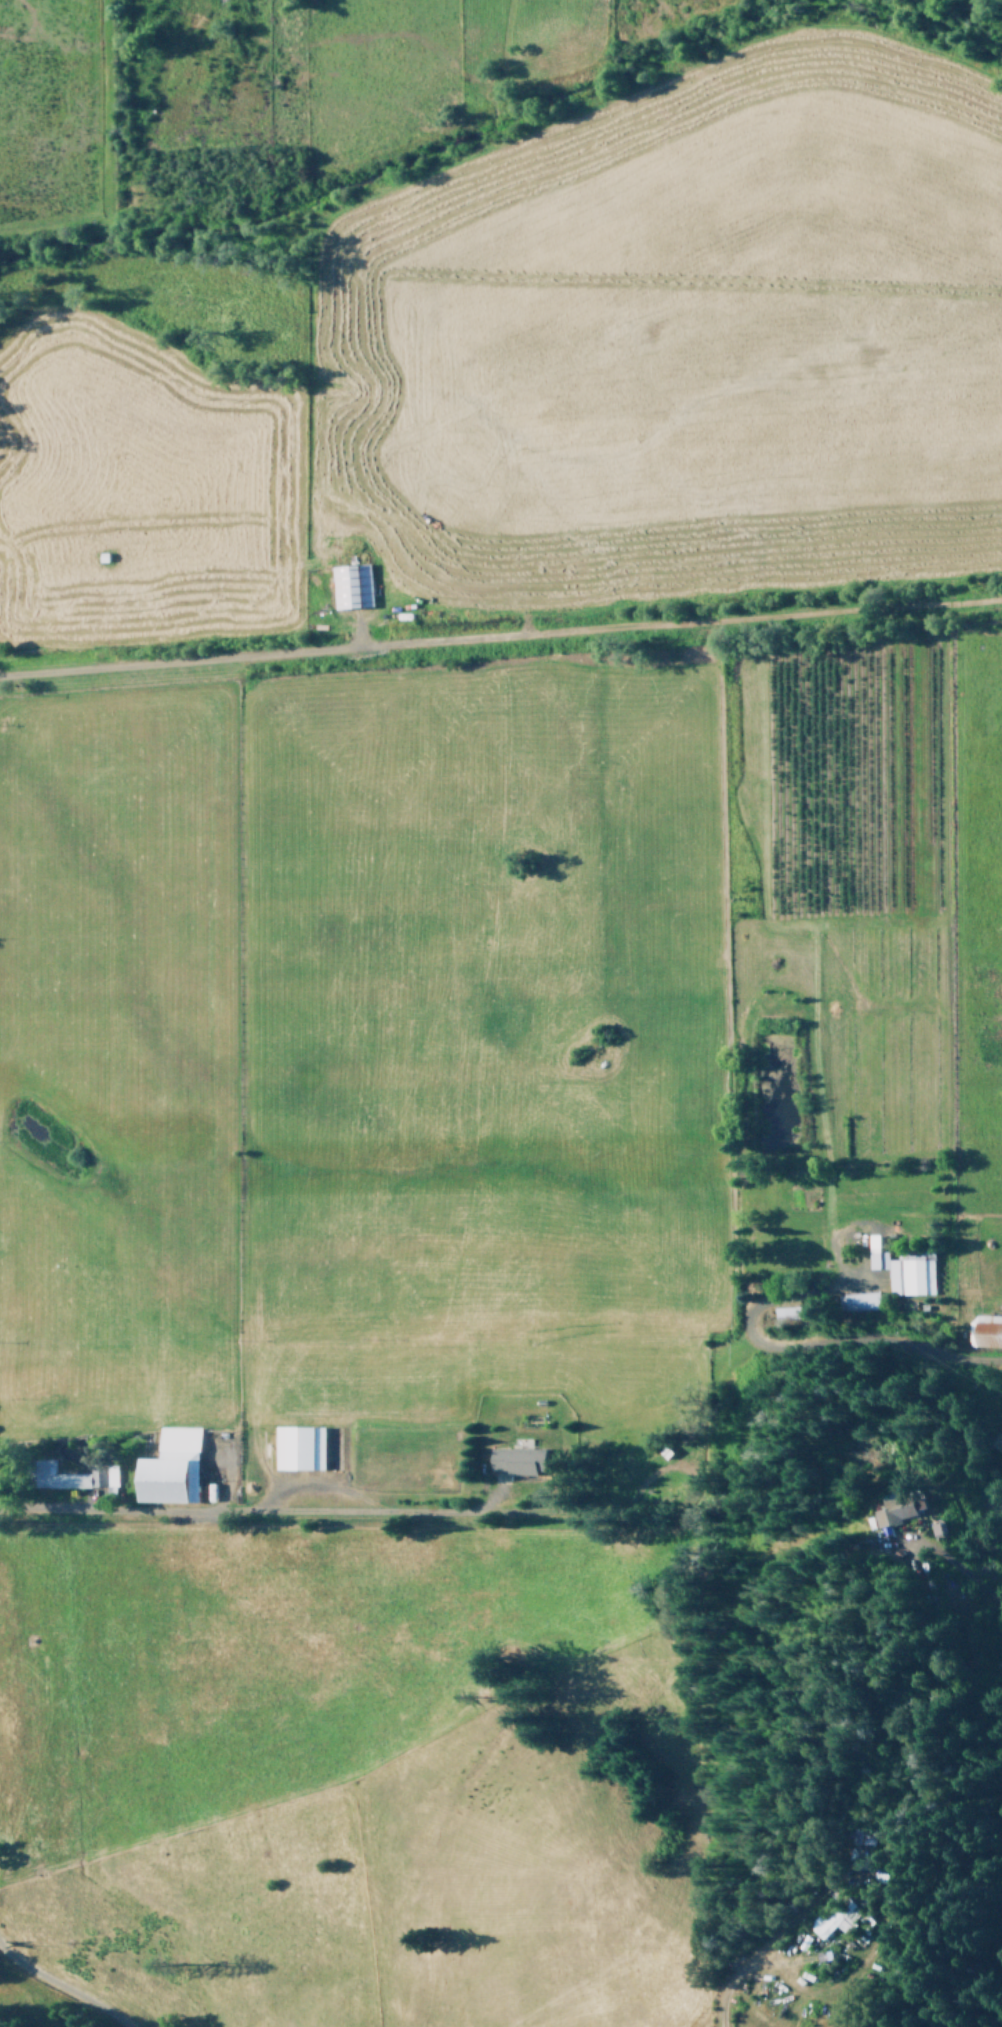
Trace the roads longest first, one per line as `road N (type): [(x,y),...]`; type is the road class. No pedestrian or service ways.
road 1 (residential): [(1001,597),(0,673)]

